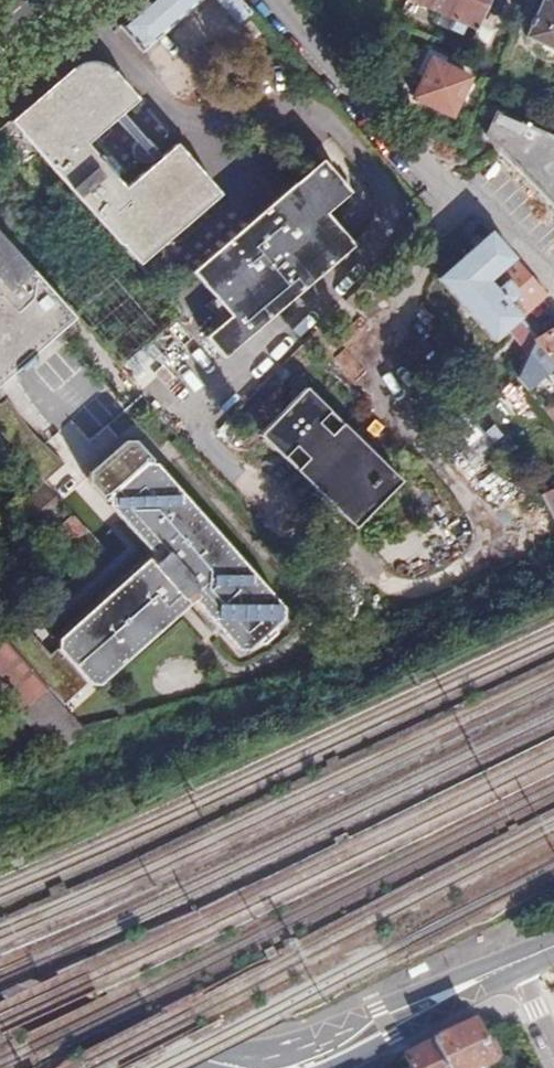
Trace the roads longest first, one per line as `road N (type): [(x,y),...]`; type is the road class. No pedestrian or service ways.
road 1 (residential): [(284,0),(463,202),(500,223),(553,277)]
road 2 (tertiary): [(517,962),(294,1067)]
road 3 (tertiary): [(232,1067),(0,995)]

